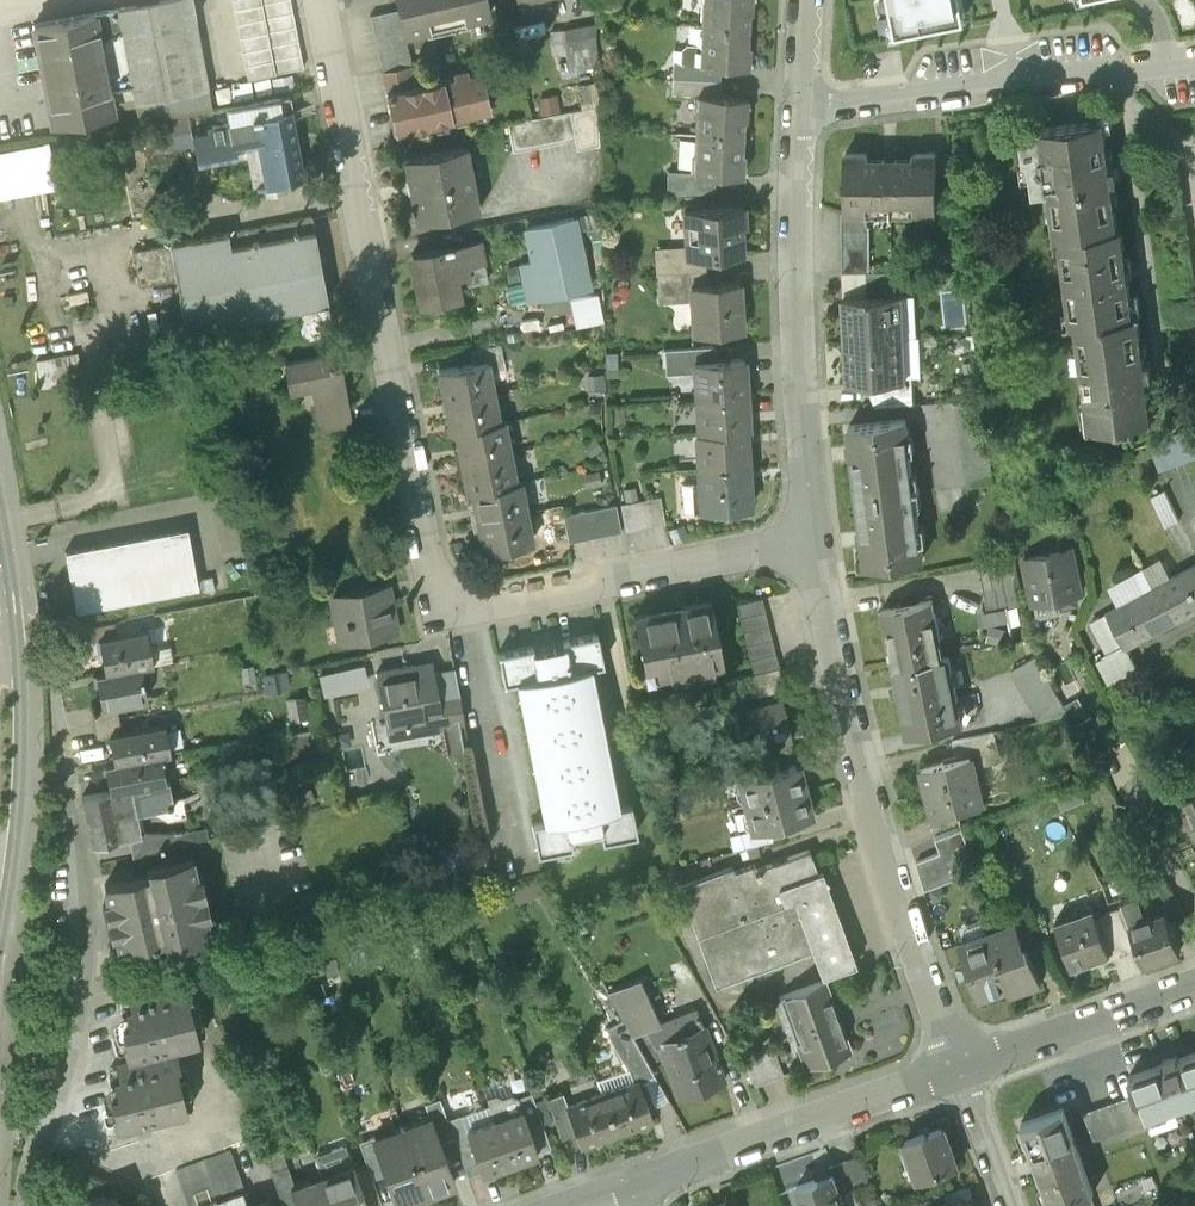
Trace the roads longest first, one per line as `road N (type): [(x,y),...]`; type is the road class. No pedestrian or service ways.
road 1 (residential): [(321,0),(419,507),(440,568),(460,591),(498,602),(813,538)]
road 2 (residential): [(813,538),(890,863),(957,1072)]
road 3 (residential): [(33,1205),(35,1184),(79,1094),(99,976),(58,712)]
road 4 (residential): [(799,104),(793,285),(813,538)]
road 5 (residential): [(799,104),(1194,59)]
road 6 (residential): [(622,1193),(957,1072)]
road 7 (primary): [(0,999),(23,813),(7,673)]
road 8 (residential): [(957,1072),(1194,988)]
road 9 (residential): [(957,1072),(1009,1205)]

